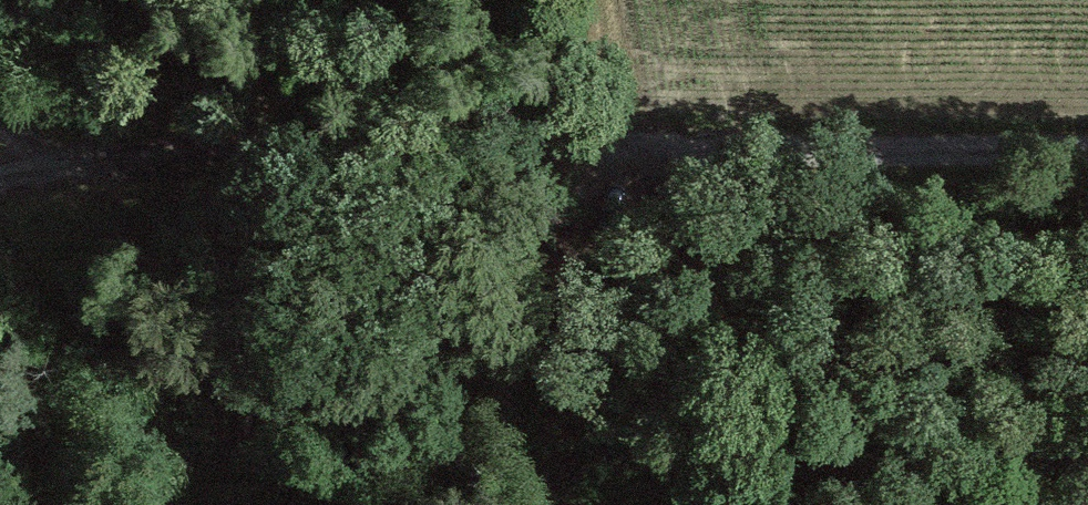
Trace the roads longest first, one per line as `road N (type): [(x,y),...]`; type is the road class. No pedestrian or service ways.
road 1 (track): [(0,114),(36,173),(1087,151)]
road 2 (track): [(605,158),(468,470)]

